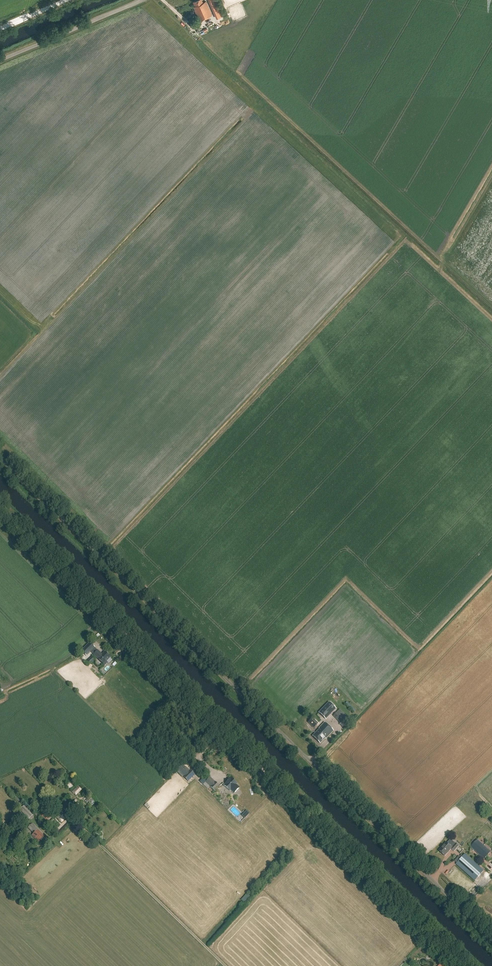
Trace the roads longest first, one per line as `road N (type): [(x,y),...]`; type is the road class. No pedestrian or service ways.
road 1 (unclassified): [(491,940),(7,464)]
road 2 (track): [(0,510),(462,965)]
road 3 (track): [(226,965),(59,805)]
road 4 (track): [(0,59),(139,0)]

